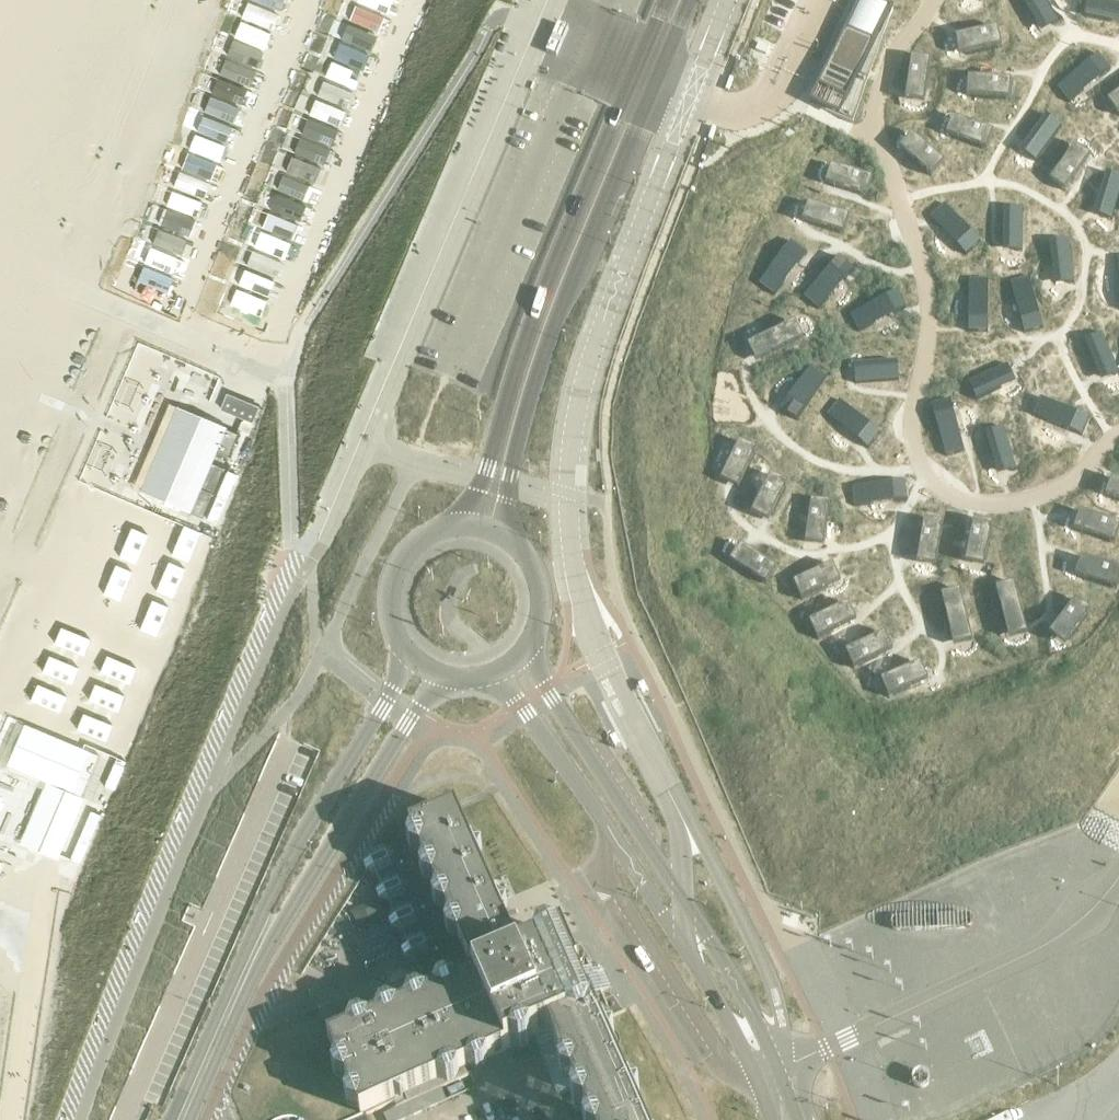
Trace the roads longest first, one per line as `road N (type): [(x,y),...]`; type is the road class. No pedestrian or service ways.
road 1 (primary): [(508,545),(513,478),(551,354),(691,0)]
road 2 (primary): [(665,0),(459,532)]
road 3 (secondary): [(803,1119),(785,1068),(687,896),(547,687),(536,632)]
road 4 (secondary): [(480,681),(512,689),(689,949),(759,1079),(770,1119)]
road 5 (secondary): [(404,650),(383,711),(268,902),(263,933)]
road 6 (secondary): [(263,933),(284,913),(441,678)]
road 7 (secondary): [(180,1119),(263,933)]
road 8 (secondary): [(459,532),(434,539),(397,575),(392,626),(404,650)]

